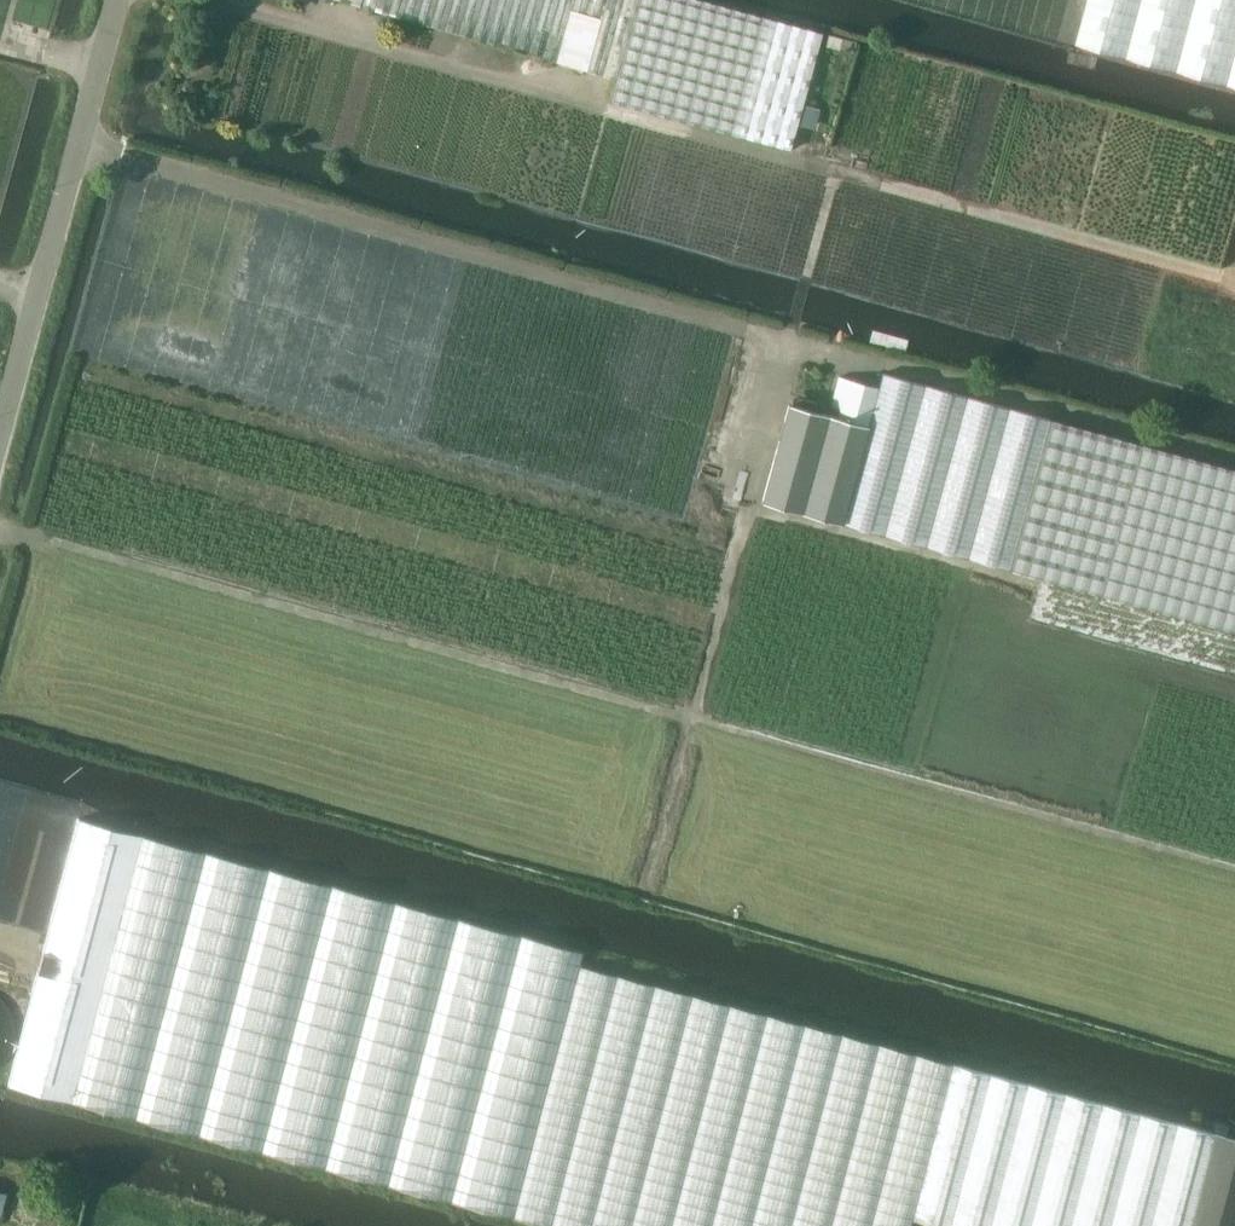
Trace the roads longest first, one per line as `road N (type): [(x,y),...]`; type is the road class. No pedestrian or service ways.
road 1 (unclassified): [(0,469),(129,0)]

